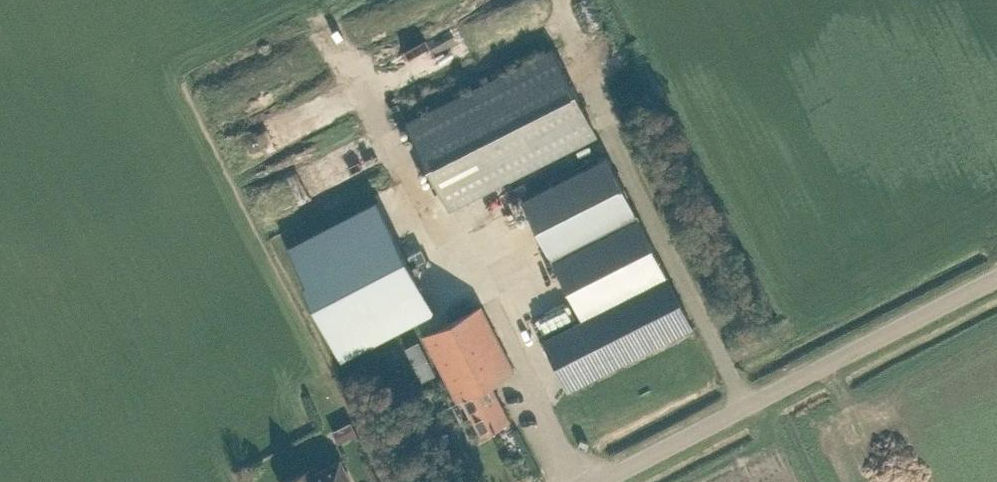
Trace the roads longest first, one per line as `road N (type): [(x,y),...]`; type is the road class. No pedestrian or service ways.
road 1 (unclassified): [(598,481),(996,274)]

